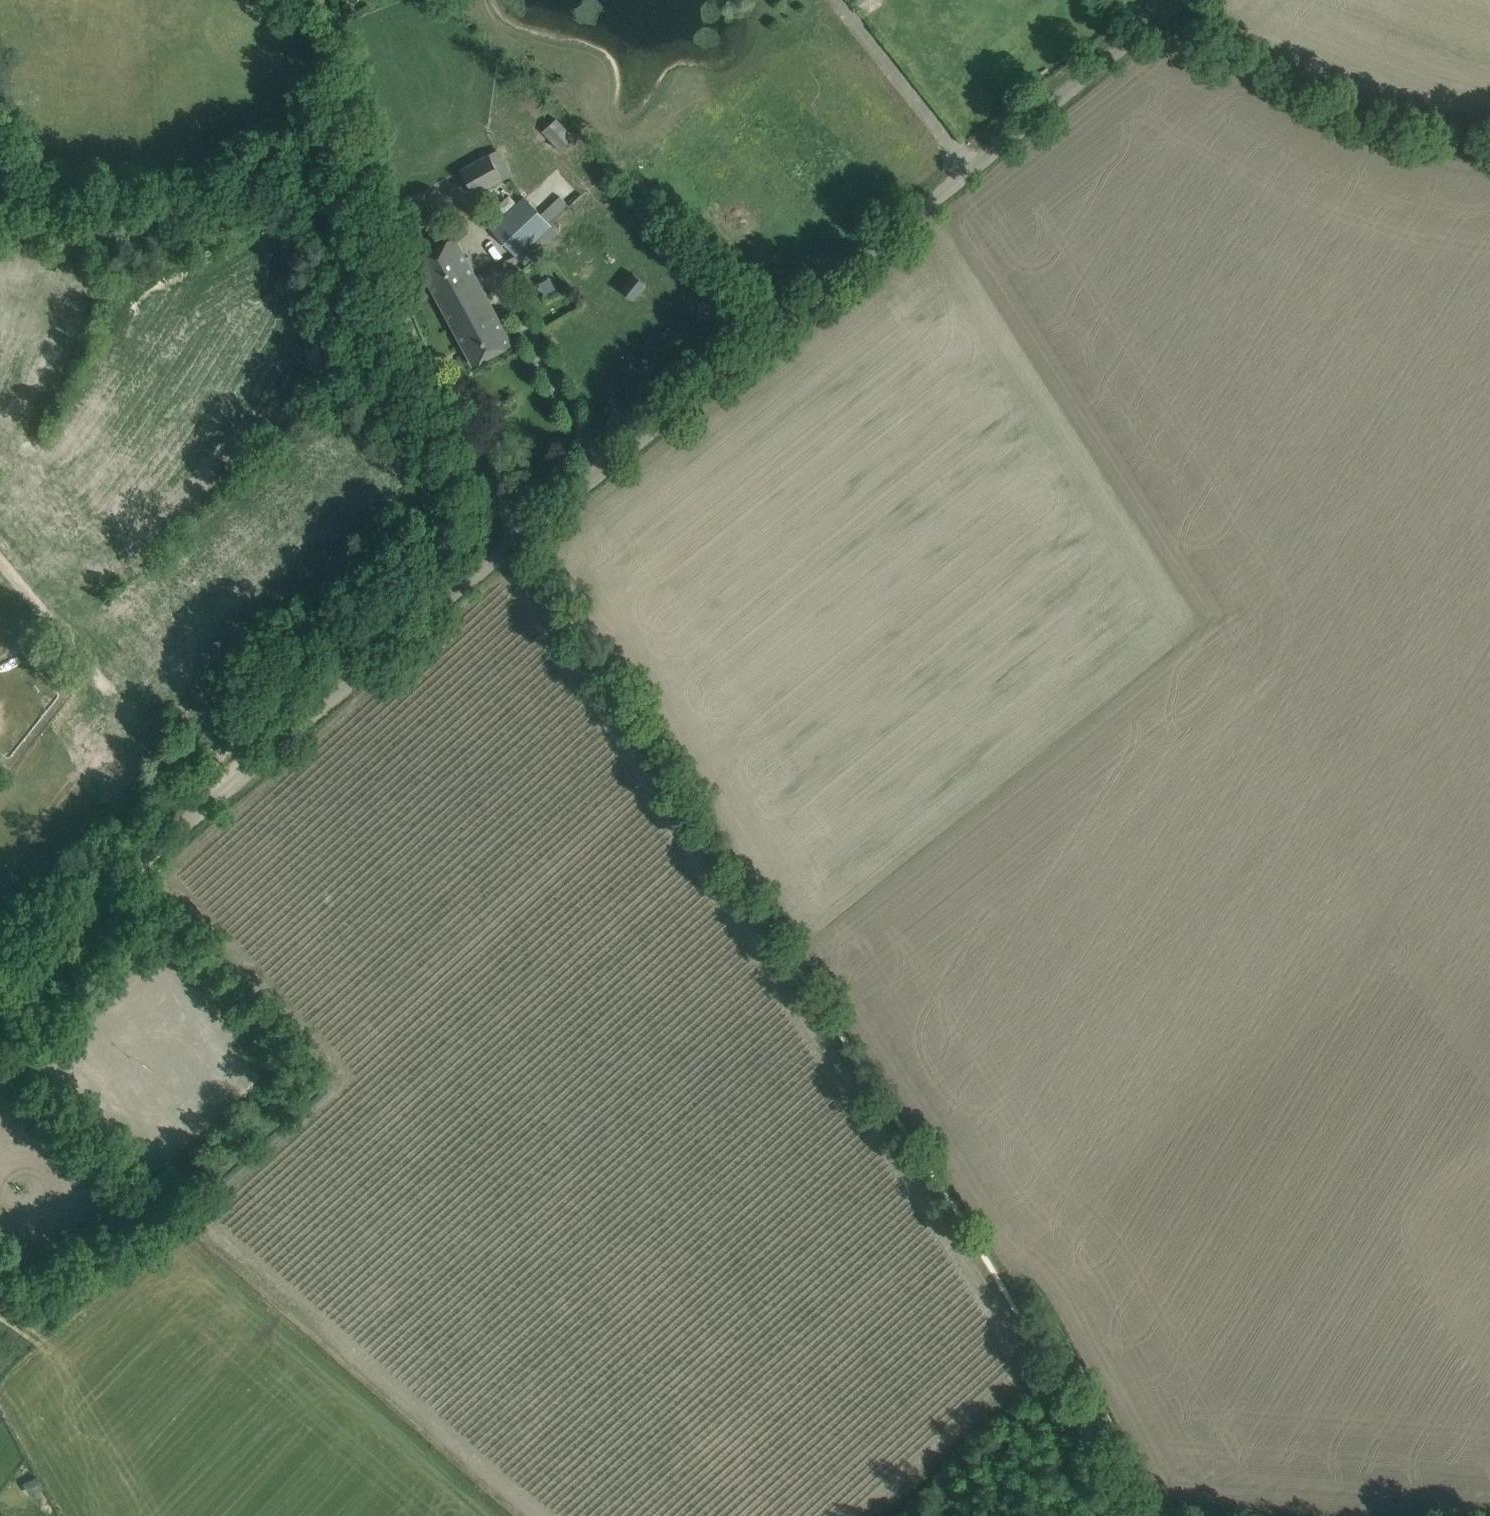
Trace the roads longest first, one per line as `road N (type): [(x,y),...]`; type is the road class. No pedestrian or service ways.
road 1 (unclassified): [(523,521),(1161,0)]
road 2 (unclassified): [(0,975),(523,521)]
road 3 (unclassified): [(523,521),(479,454),(426,348),(309,0)]

